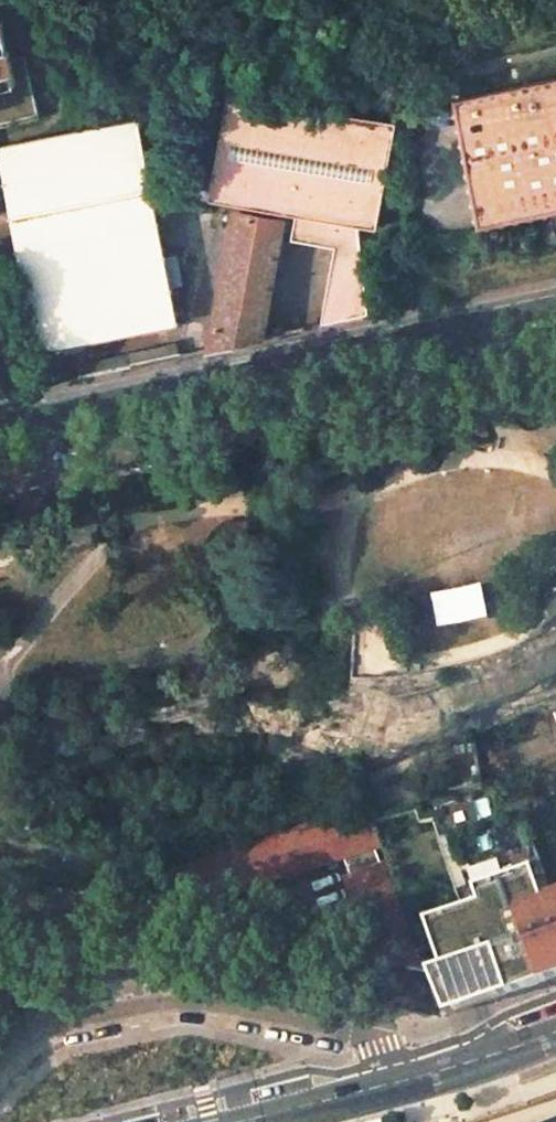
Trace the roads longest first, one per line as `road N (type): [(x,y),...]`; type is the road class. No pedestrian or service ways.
road 1 (tertiary): [(555,310),(0,430)]
road 2 (primary): [(239,1121),(475,1061),(555,1030)]

